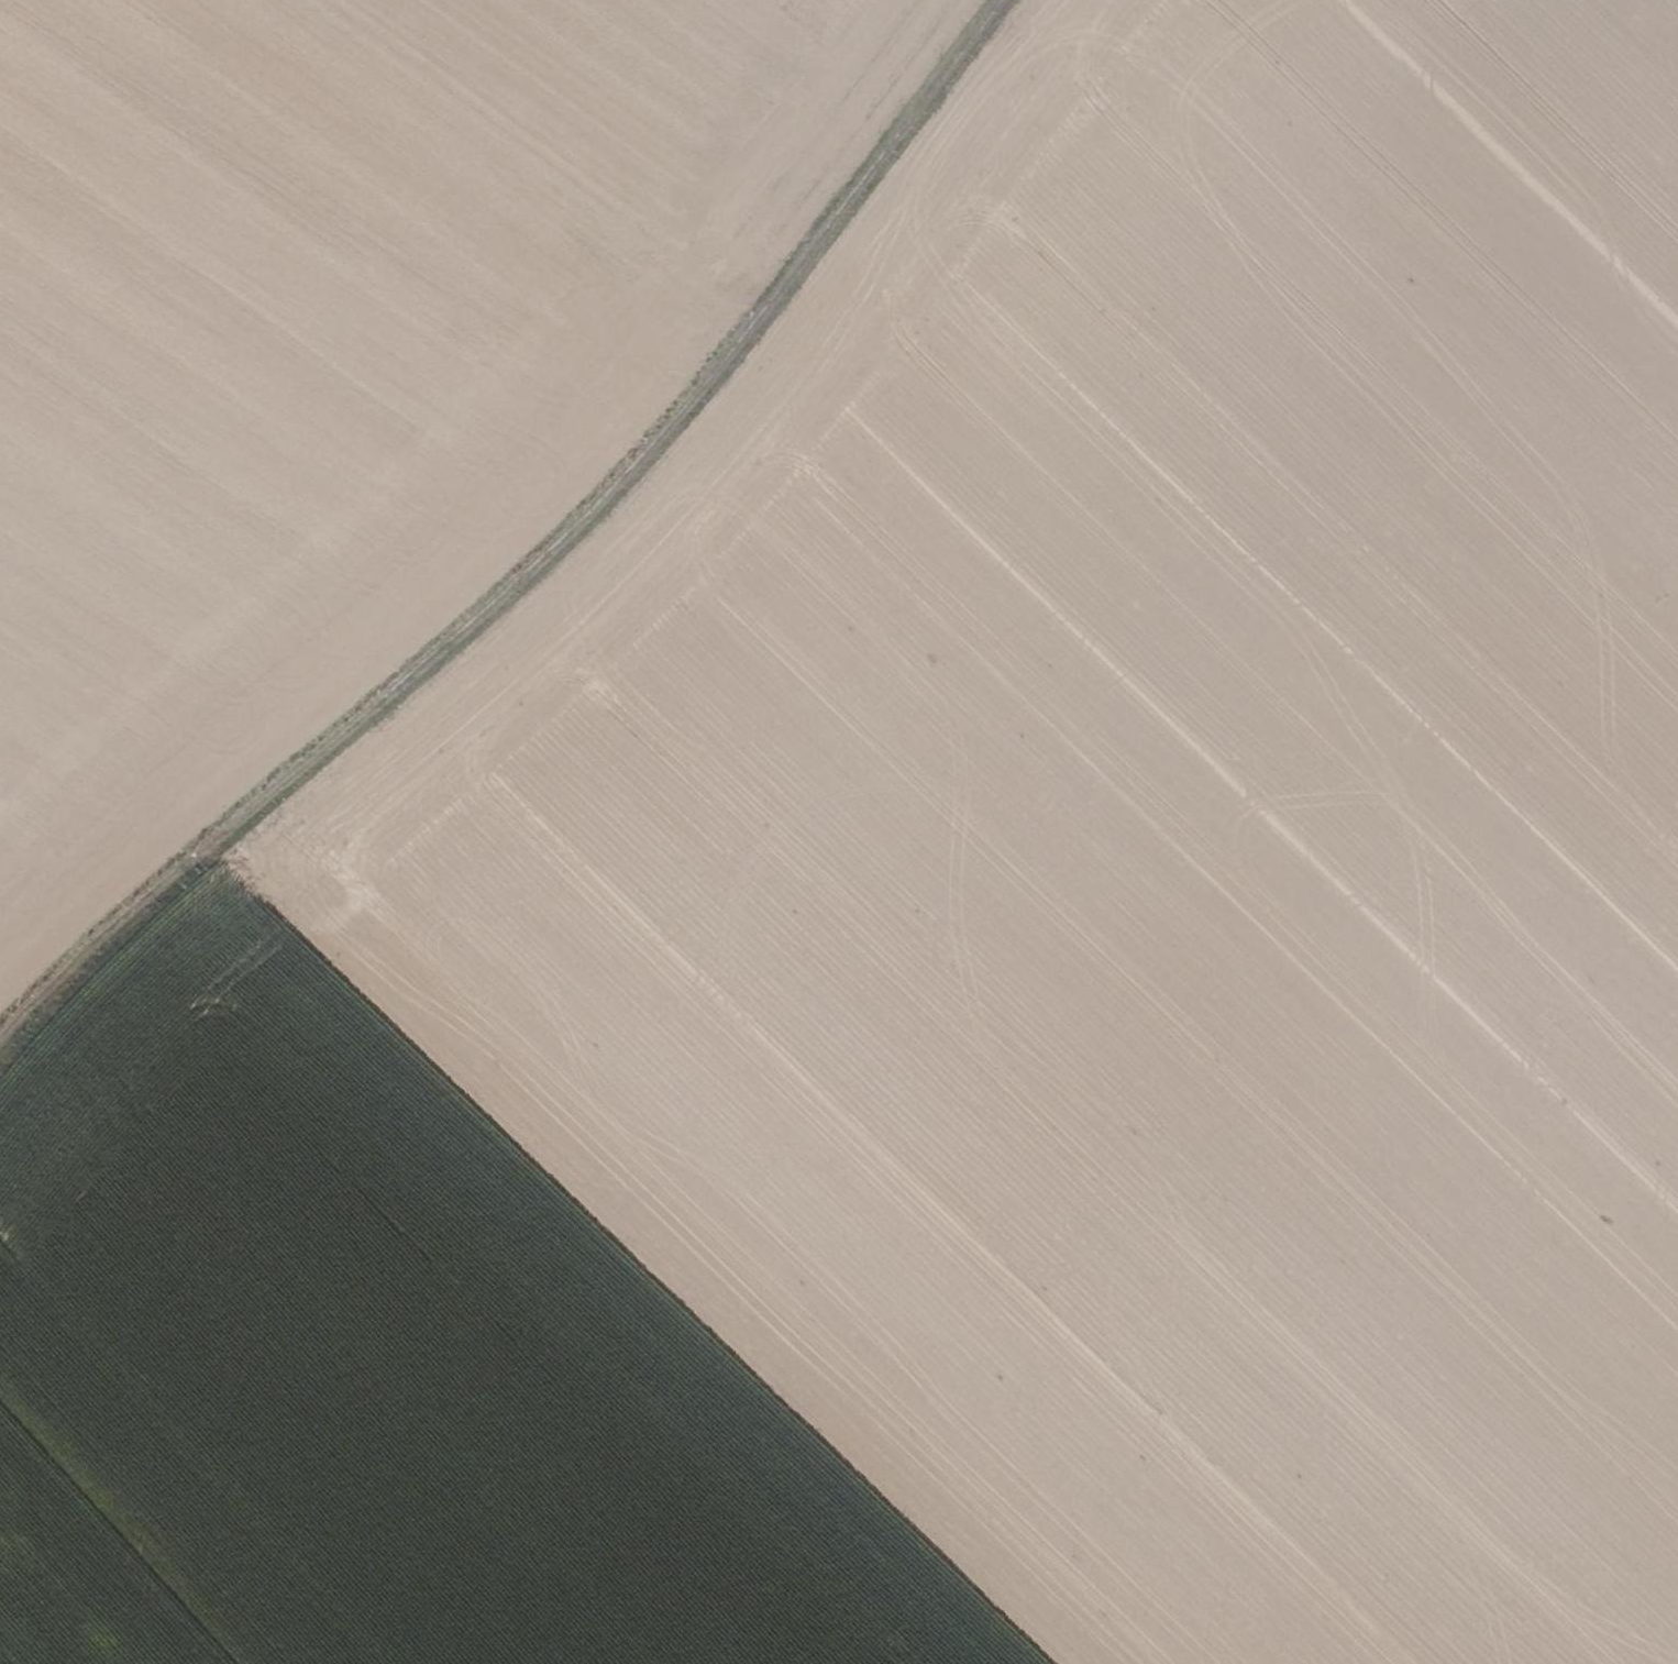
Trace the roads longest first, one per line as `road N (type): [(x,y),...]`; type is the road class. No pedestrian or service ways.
road 1 (track): [(1007,0),(654,454),(395,695),(180,870),(0,1044)]

